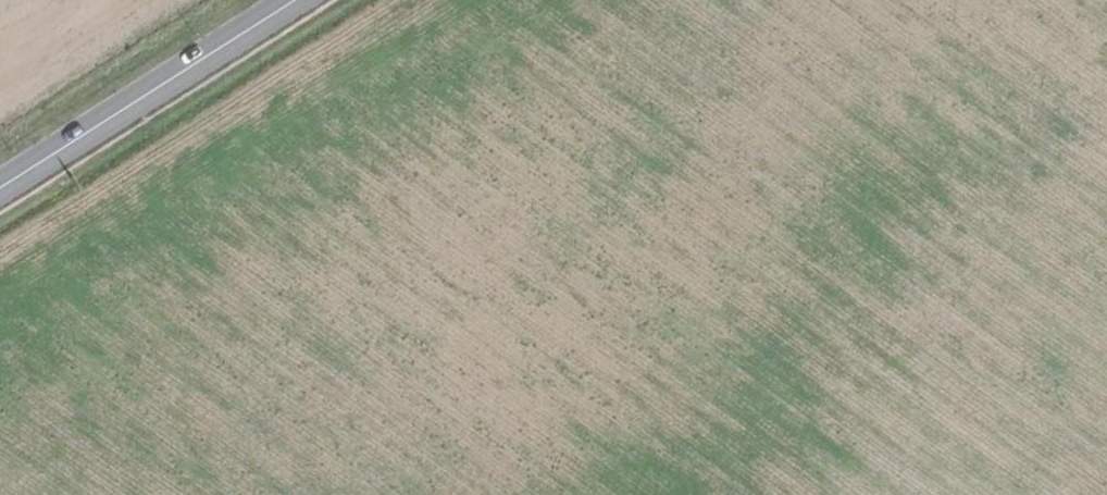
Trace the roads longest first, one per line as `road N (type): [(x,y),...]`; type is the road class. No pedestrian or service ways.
road 1 (secondary): [(0,189),(295,0)]

